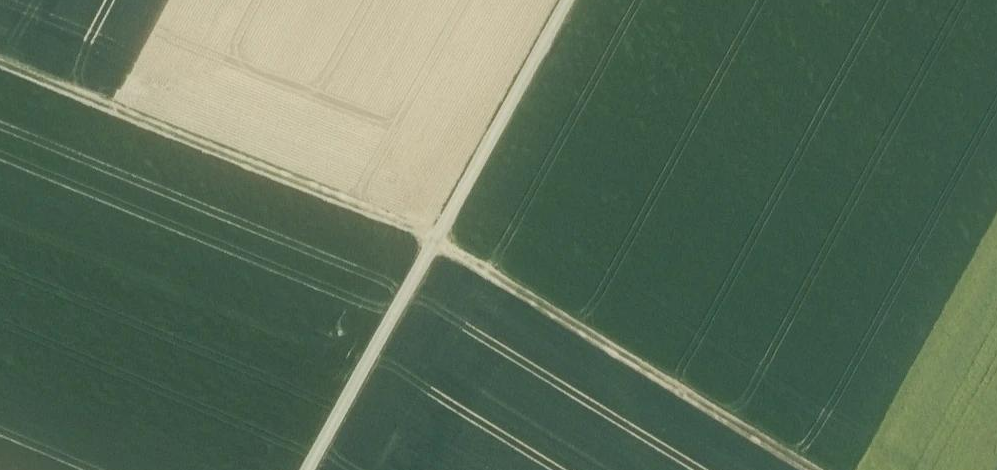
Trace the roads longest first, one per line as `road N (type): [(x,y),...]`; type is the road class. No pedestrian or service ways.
road 1 (track): [(0,68),(433,244),(812,469)]
road 2 (track): [(308,469),(569,0)]

